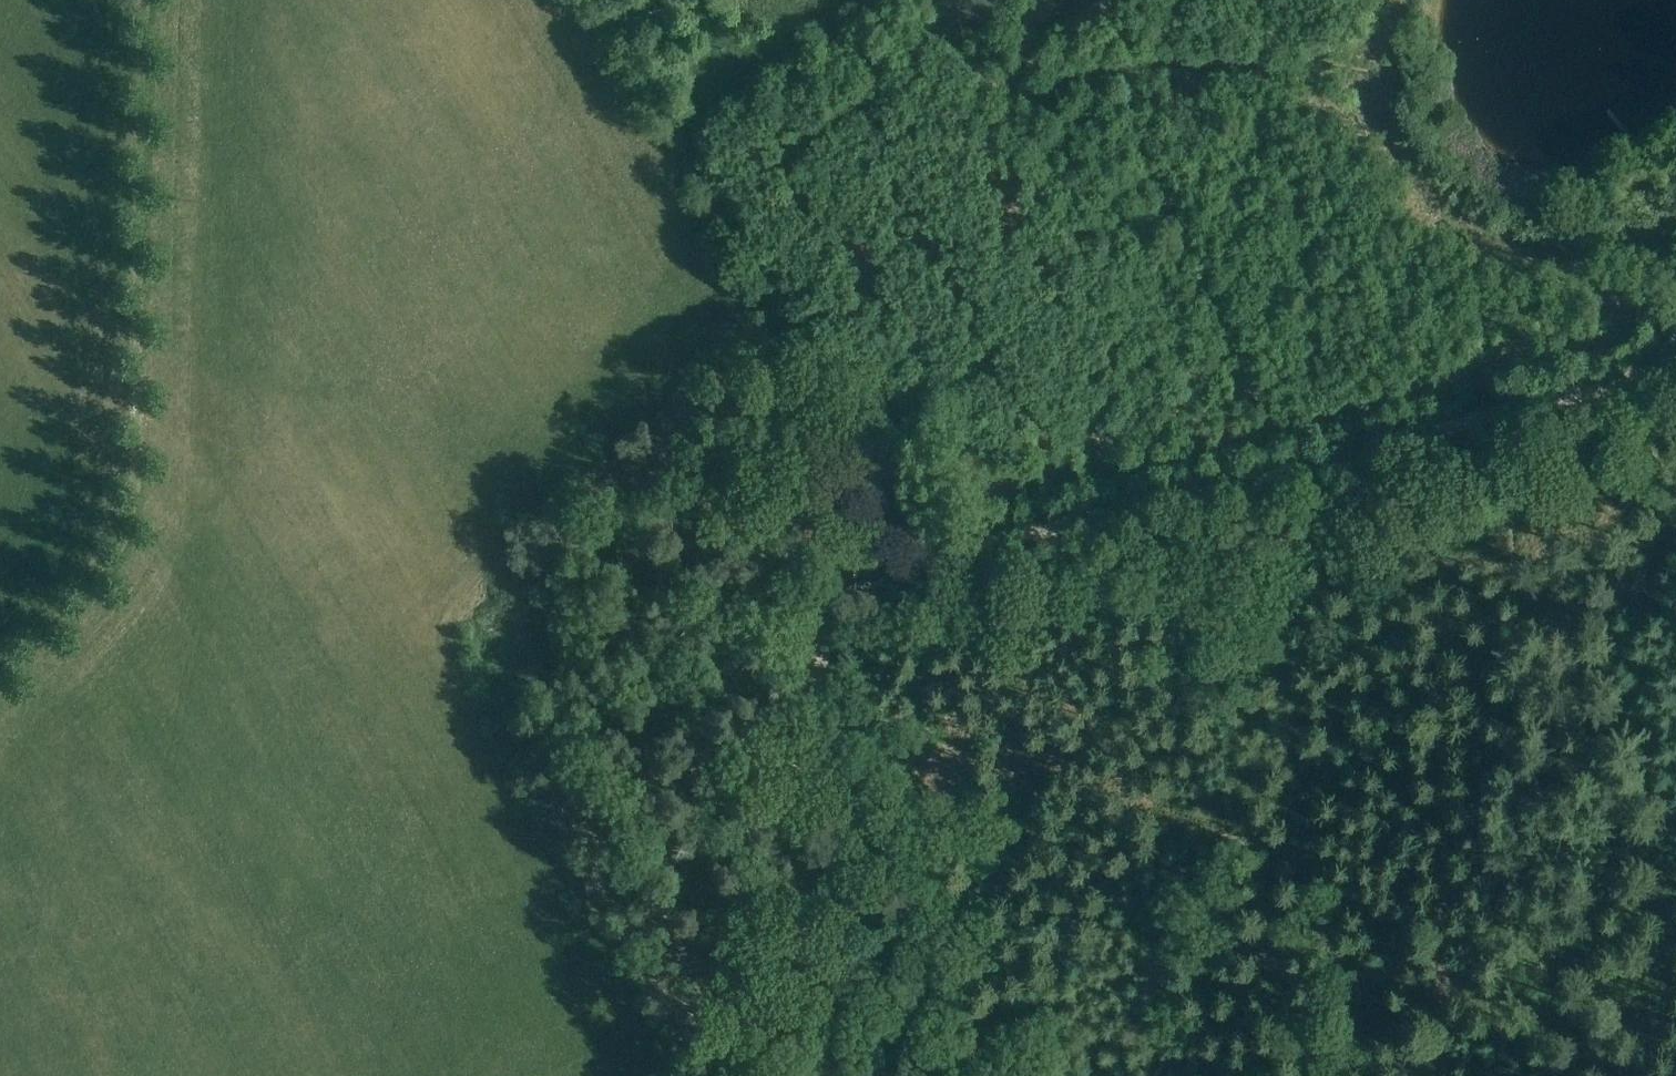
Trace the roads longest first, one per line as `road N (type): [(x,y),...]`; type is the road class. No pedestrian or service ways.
road 1 (track): [(1675,344),(1615,386),(1242,486),(960,549),(923,560),(860,601),(824,649),(815,692),(879,1075)]
road 2 (track): [(0,679),(103,575),(134,508),(145,0)]
road 3 (track): [(1366,451),(1442,610),(1456,691),(1460,1075)]
road 4 (track): [(824,649),(802,636),(768,549),(742,538),(640,542),(541,529)]
road 5 (track): [(669,1075),(865,979)]

